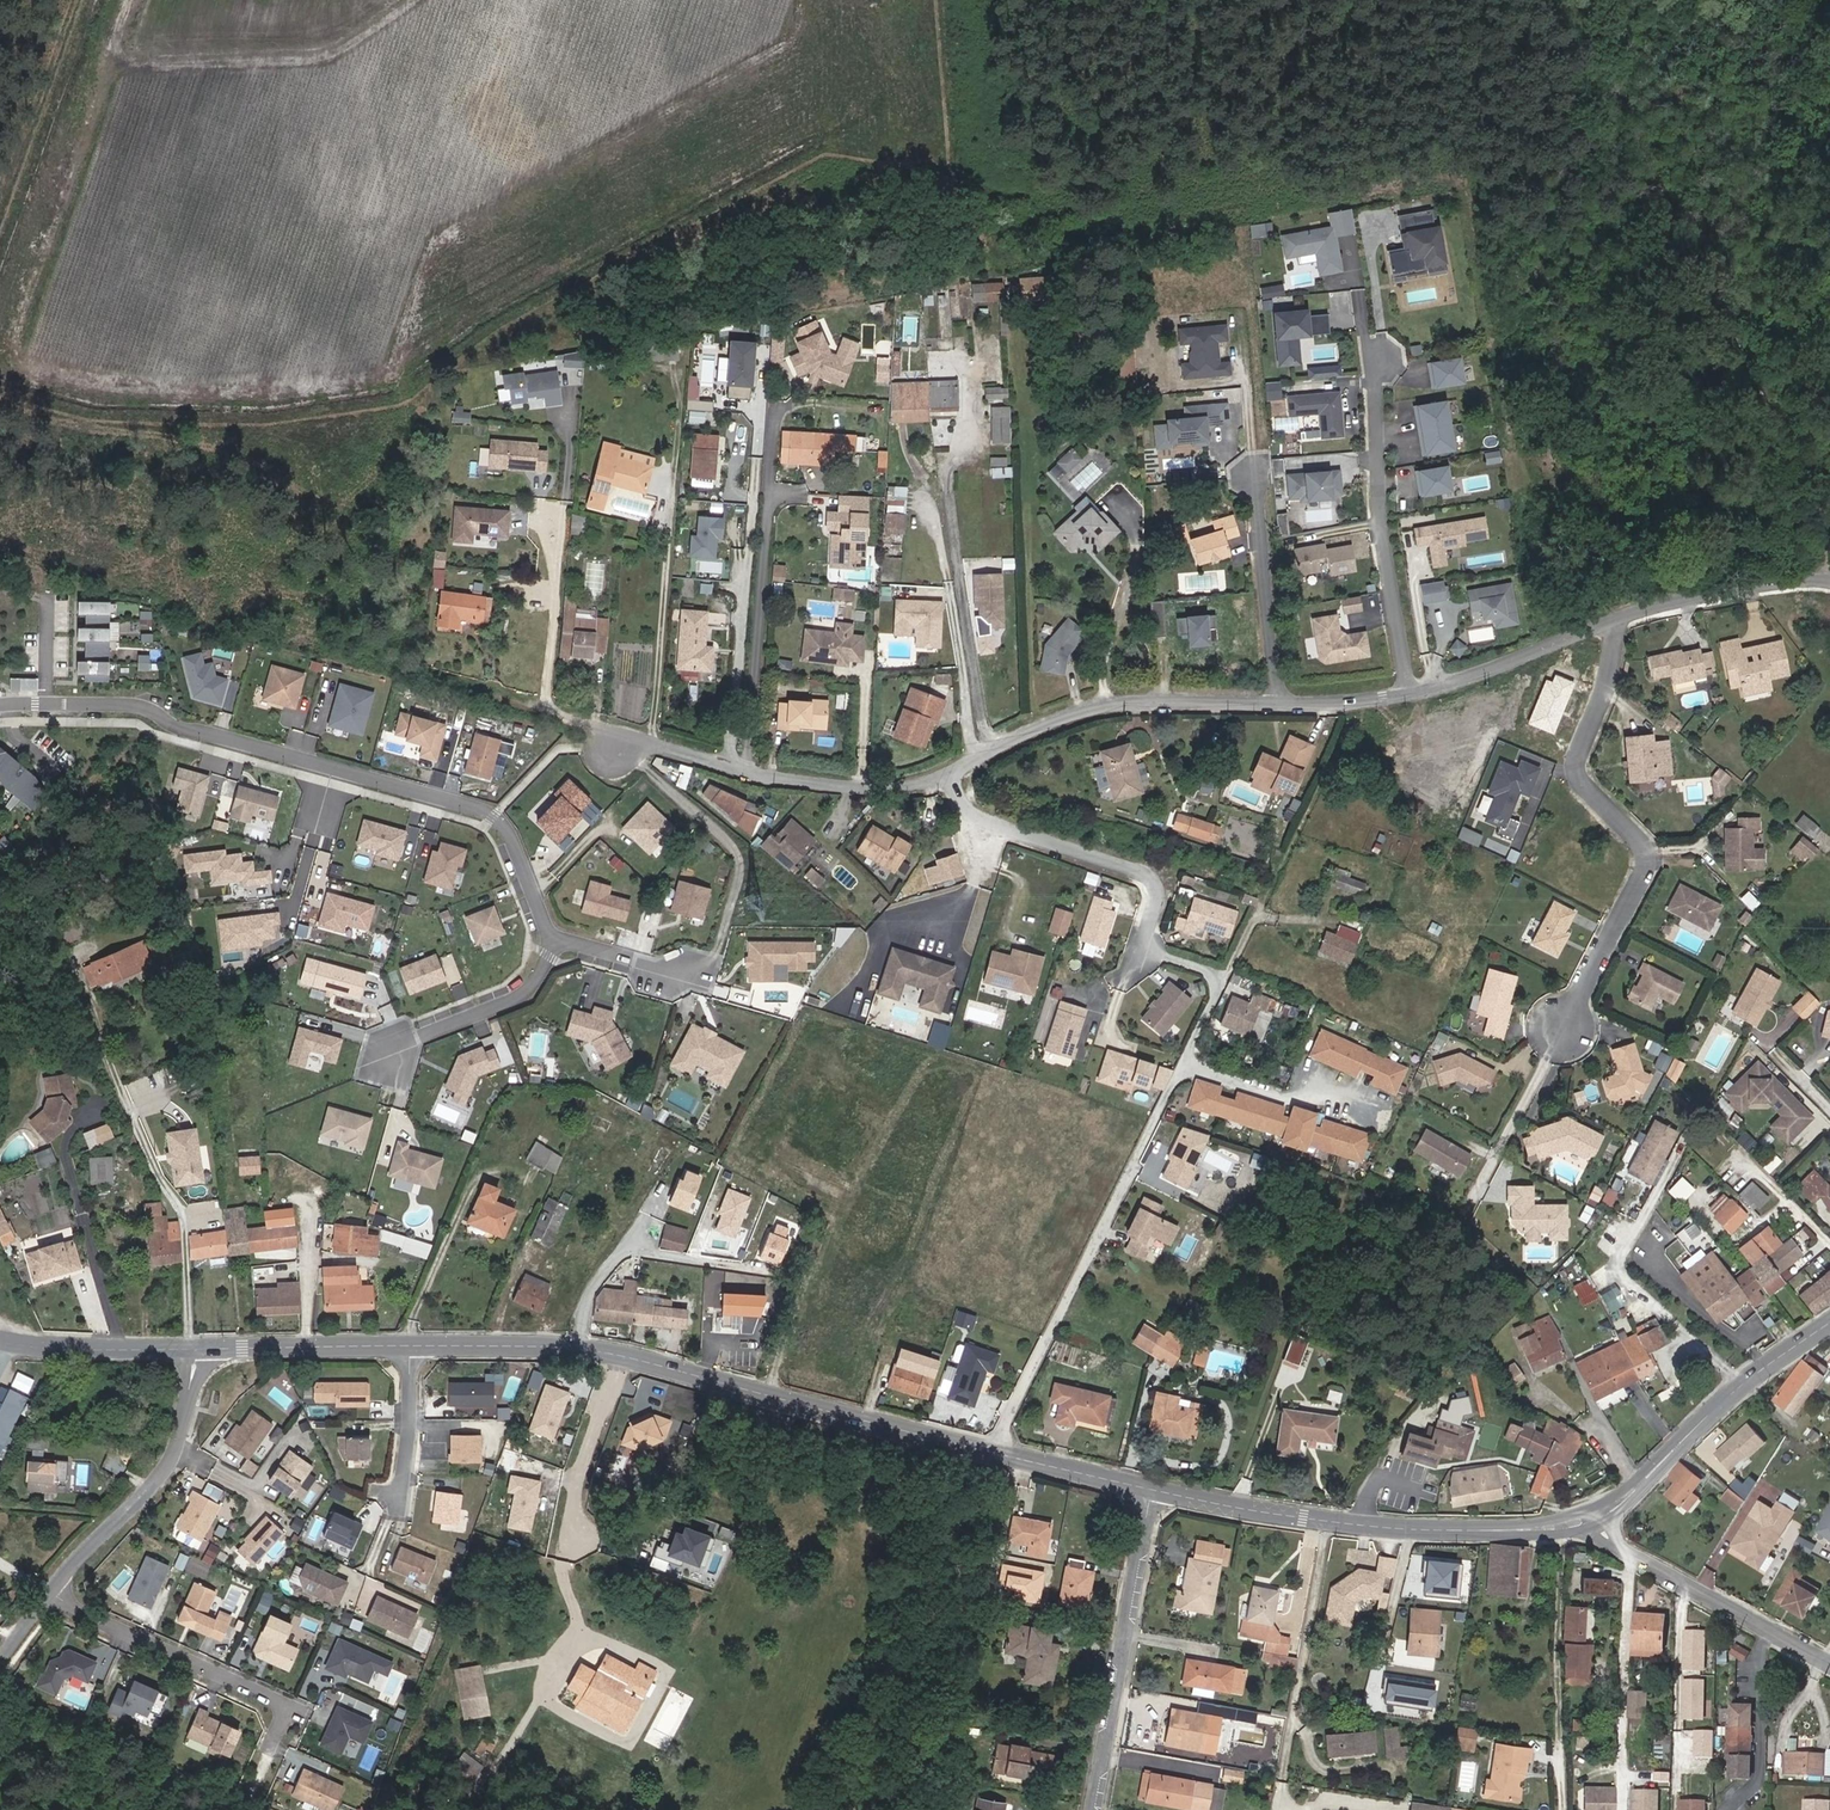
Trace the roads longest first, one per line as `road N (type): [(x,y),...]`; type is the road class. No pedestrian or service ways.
road 1 (tertiary): [(411,1347),(511,1345),(630,1359),(1153,1489)]
road 2 (residential): [(0,706),(120,706),(480,809),(507,829),(552,939)]
road 3 (track): [(1586,0),(1594,46),(1829,533)]
road 4 (residential): [(1612,625),(1615,657),(1580,784),(1646,852),(1649,864),(1561,1029)]
road 5 (residential): [(752,773),(776,407)]
road 6 (residential): [(1287,704),(1106,709),(1013,739),(954,777)]
road 7 (residential): [(1376,361),(1380,522),(1411,694)]
road 8 (residential): [(1153,1489),(1093,1809)]
road 9 (residential): [(552,715),(547,695),(573,407)]
road 10 (tertiary): [(1593,1519),(1637,1490),(1724,1402),(1829,1324)]
road 11 (residential): [(51,1592),(172,1454),(197,1350)]
road 12 (residential): [(1122,981),(1157,895),(1140,871),(980,821)]
road 13 (residential): [(274,1723),(273,1703),(51,1592)]
road 14 (tertiary): [(1329,1522),(1525,1531),(1593,1519)]
road 15 (residential): [(1329,1522),(1284,1777)]
road 16 (residential): [(1287,704),(1274,667),(1255,476)]
road 17 (residential): [(1829,587),(1772,582),(1612,625)]
road 18 (residential): [(1612,625),(1411,694)]
road 19 (residential): [(752,773),(552,715)]
road 20 (residential): [(552,939),(524,994),(388,1046)]
road 21 (residential): [(954,777),(916,790),(752,773)]
road 22 (residential): [(1760,1623),(1761,1780),(1725,1809)]
road 23 (tertiary): [(0,1340),(197,1350)]
road 24 (tertiary): [(1153,1489),(1329,1522)]
road 25 (residential): [(399,1498),(411,1347)]
road 26 (residential): [(1760,1623),(1628,1554)]
road 27 (residential): [(552,939),(691,977)]
road 28 (residential): [(306,1349),(311,1208)]
road 29 (residential): [(552,715),(420,679)]
road 30 (residential): [(1411,694),(1287,704)]

